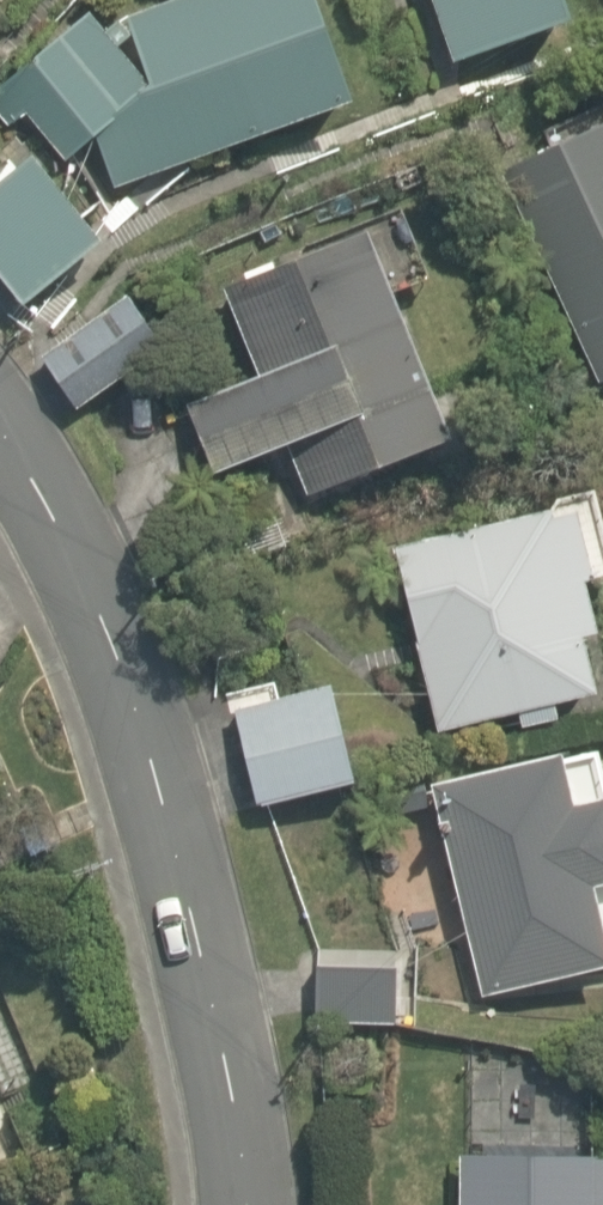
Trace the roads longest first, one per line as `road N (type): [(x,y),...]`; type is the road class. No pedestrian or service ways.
road 1 (residential): [(254,1204),(175,825),(83,584),(0,443)]

